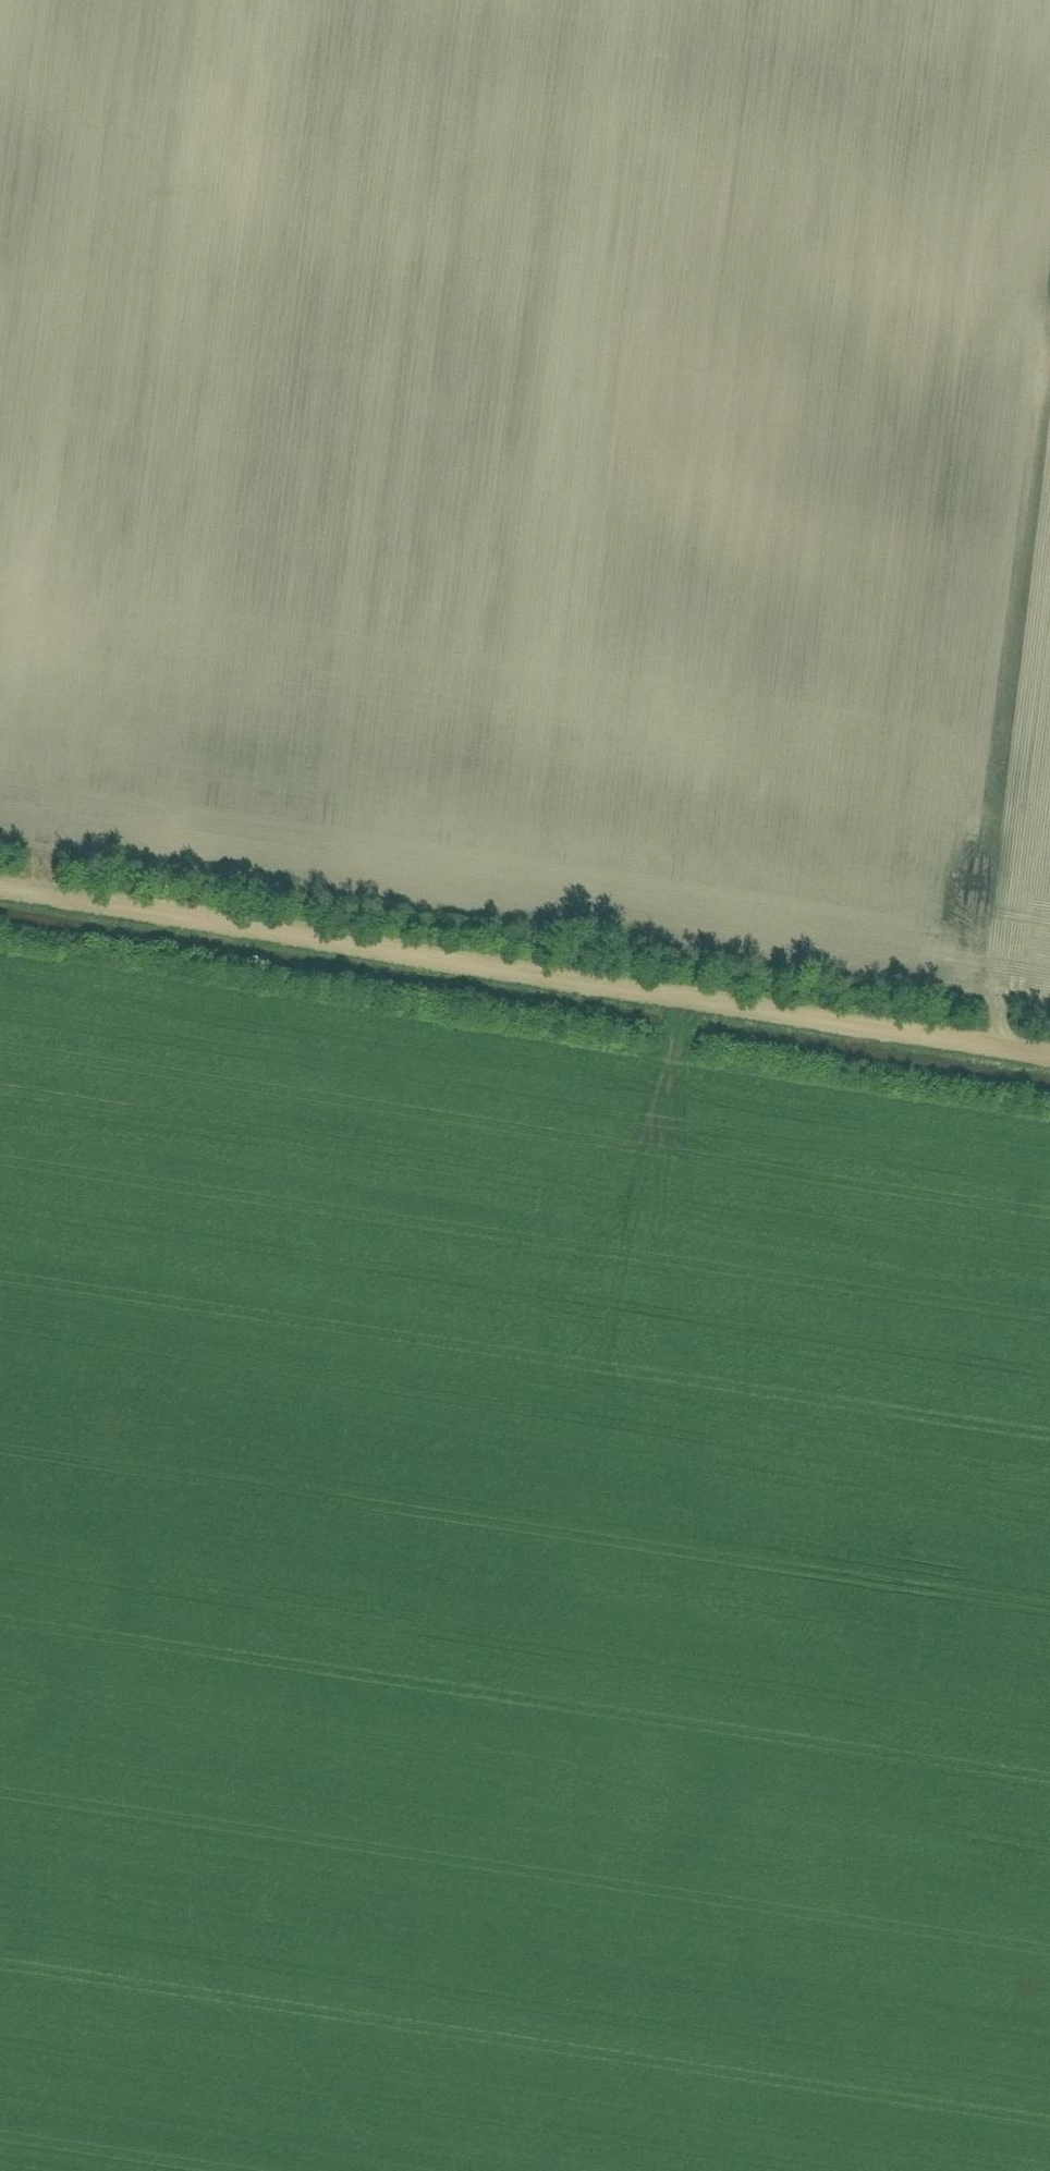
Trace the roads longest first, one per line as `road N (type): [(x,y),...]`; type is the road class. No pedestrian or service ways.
road 1 (track): [(0,877),(1049,1047)]

